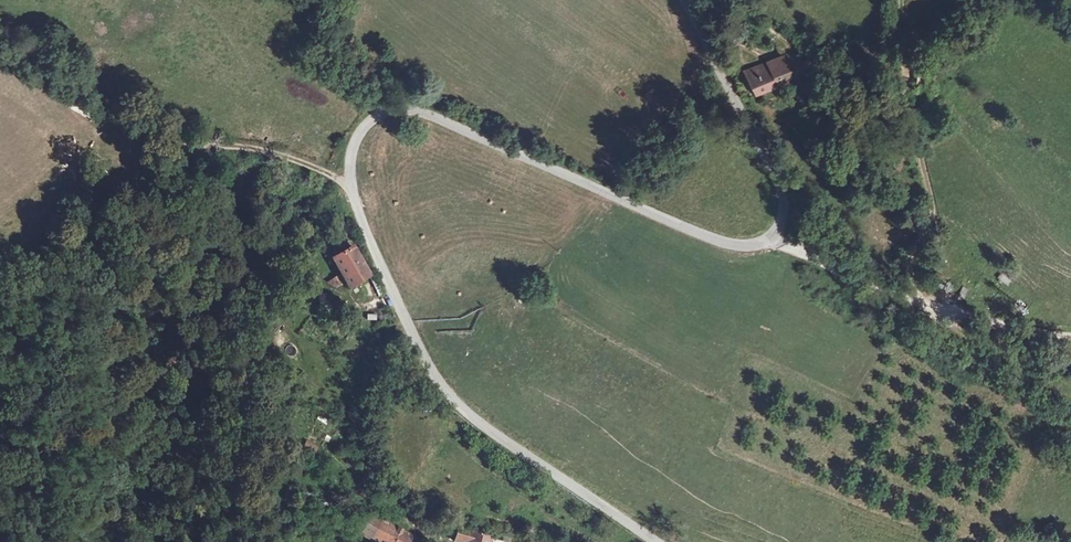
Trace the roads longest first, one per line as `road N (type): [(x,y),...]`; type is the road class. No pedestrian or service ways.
road 1 (tertiary): [(684,0),(779,186),(782,219),(764,240),(716,239),(404,109),(371,120),(355,141),(350,170),(370,238),(440,385),(496,434),(657,541)]
road 2 (track): [(768,237),(919,302)]
road 3 (track): [(919,302),(1070,338)]

